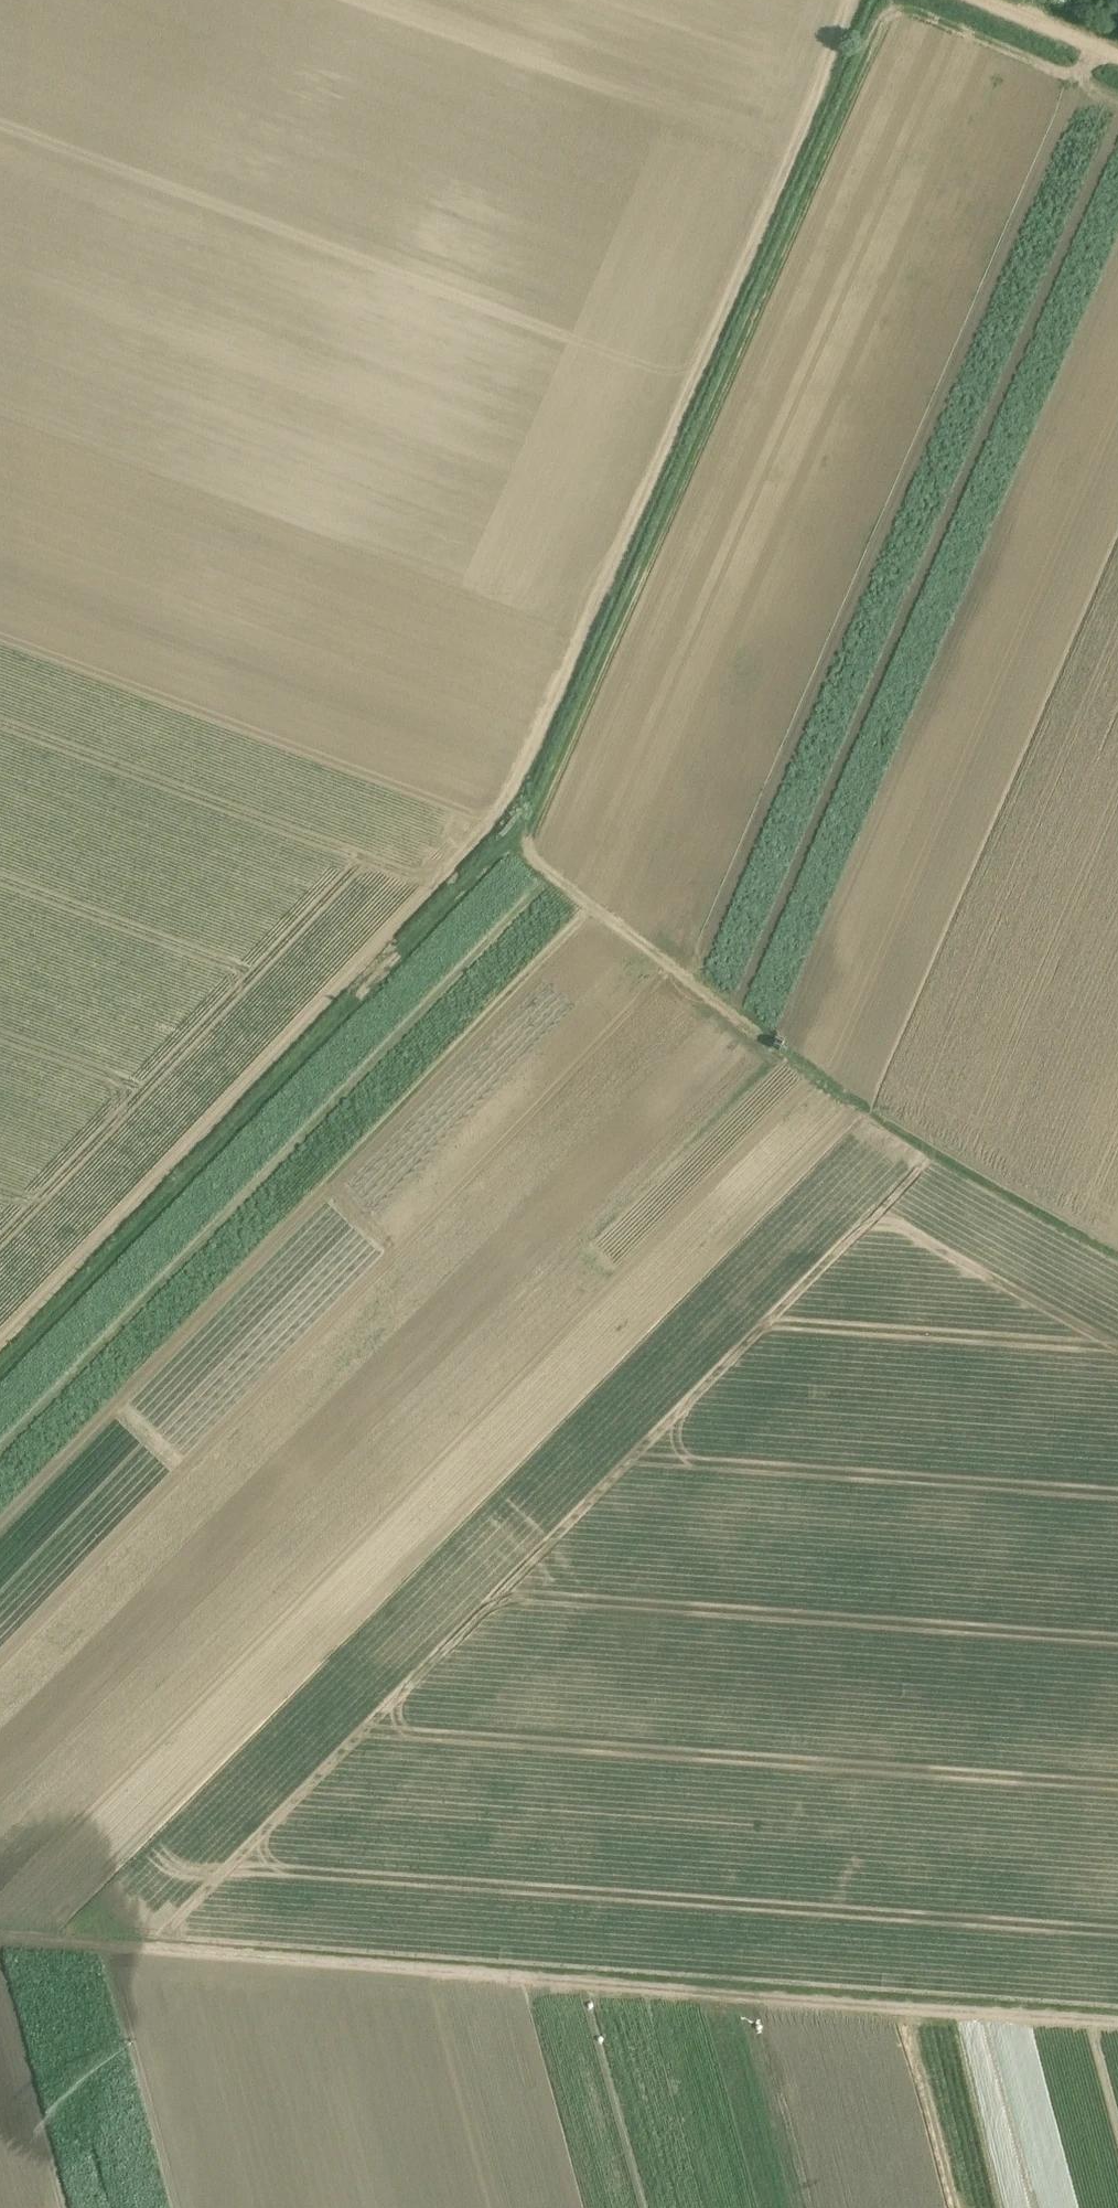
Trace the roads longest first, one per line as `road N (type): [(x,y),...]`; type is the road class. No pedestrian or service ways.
road 1 (unclassified): [(0,1937),(1117,2000)]
road 2 (unclassified): [(1117,57),(978,0)]

